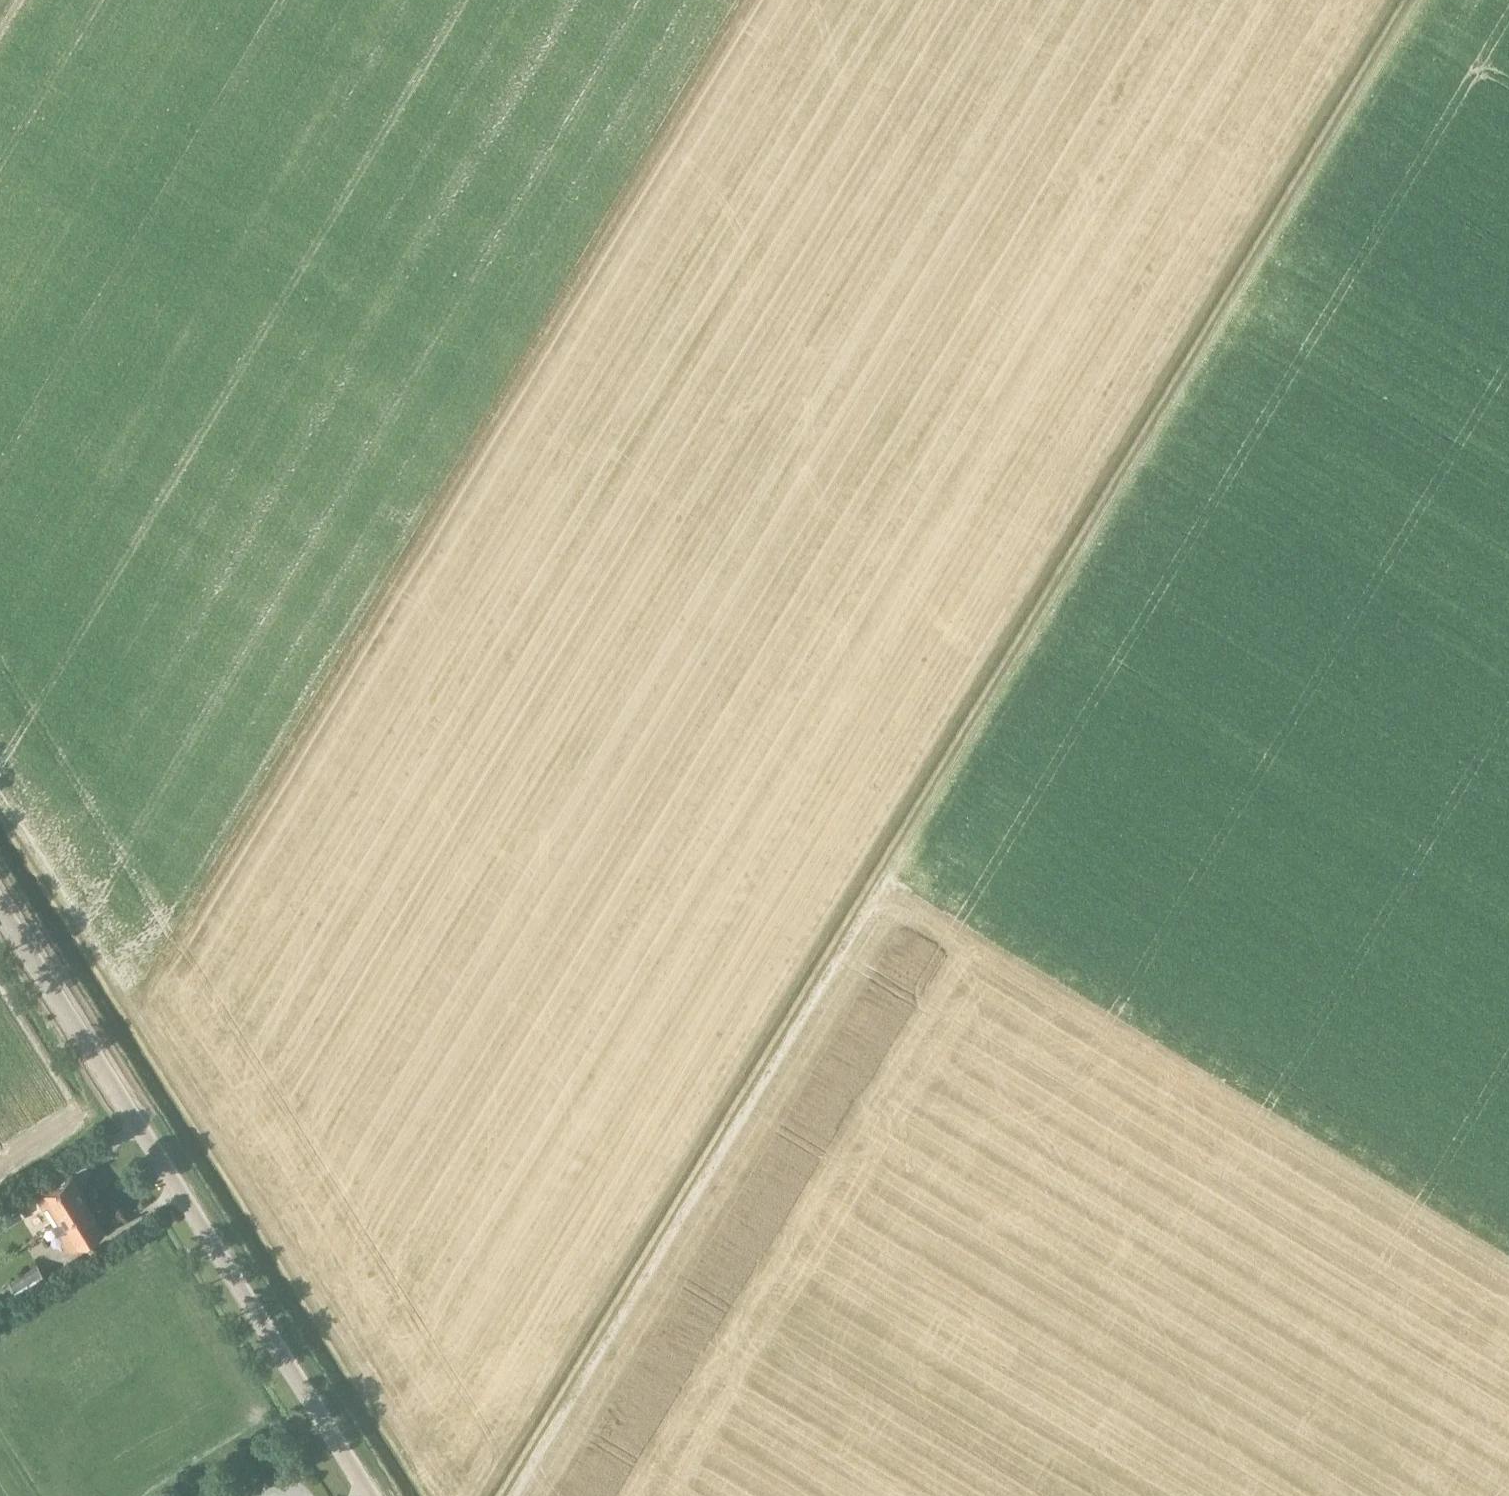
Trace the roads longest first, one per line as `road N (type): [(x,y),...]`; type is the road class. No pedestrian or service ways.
road 1 (unclassified): [(369,1495),(0,908)]

